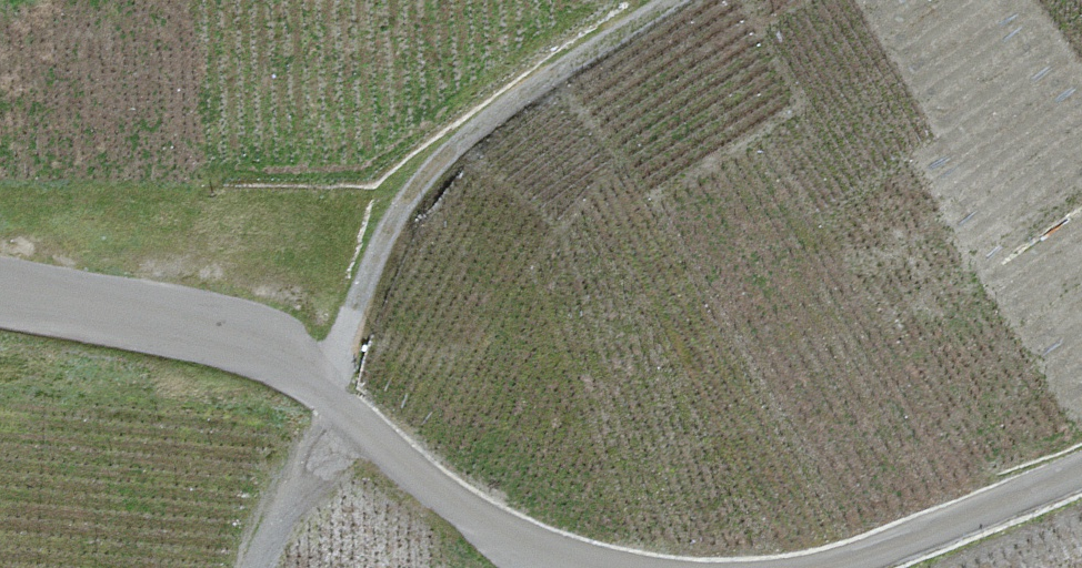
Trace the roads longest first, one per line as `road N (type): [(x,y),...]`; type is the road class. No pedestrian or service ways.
road 1 (track): [(666,0),(447,148),(395,208),(347,324),(338,403),(312,478),(254,567)]
road 2 (unclassified): [(0,293),(261,343),(421,478),(516,544),(605,567)]
road 3 (unclassified): [(826,567),(1081,471)]

